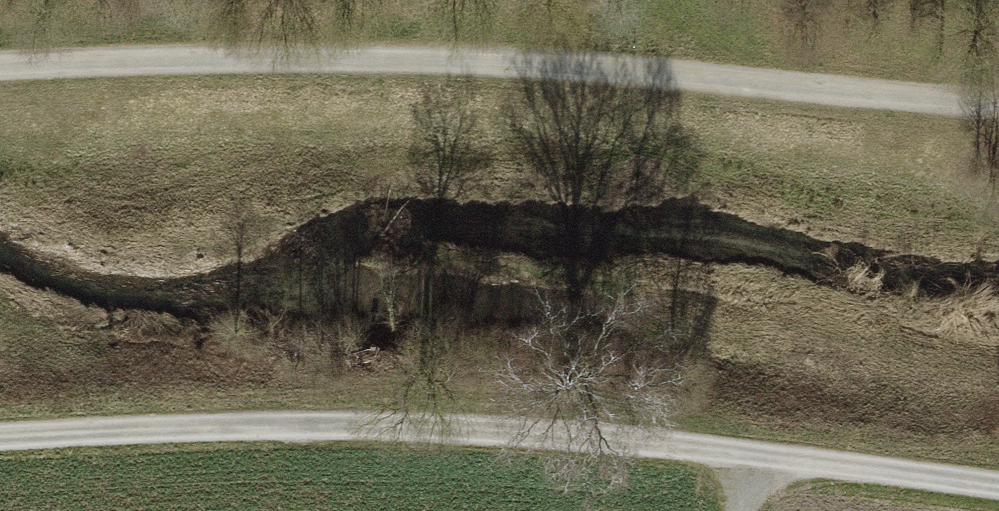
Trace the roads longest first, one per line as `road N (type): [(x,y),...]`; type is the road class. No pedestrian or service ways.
road 1 (track): [(0,435),(352,423),(757,451),(998,484)]
road 2 (track): [(998,101),(406,55),(0,66)]

